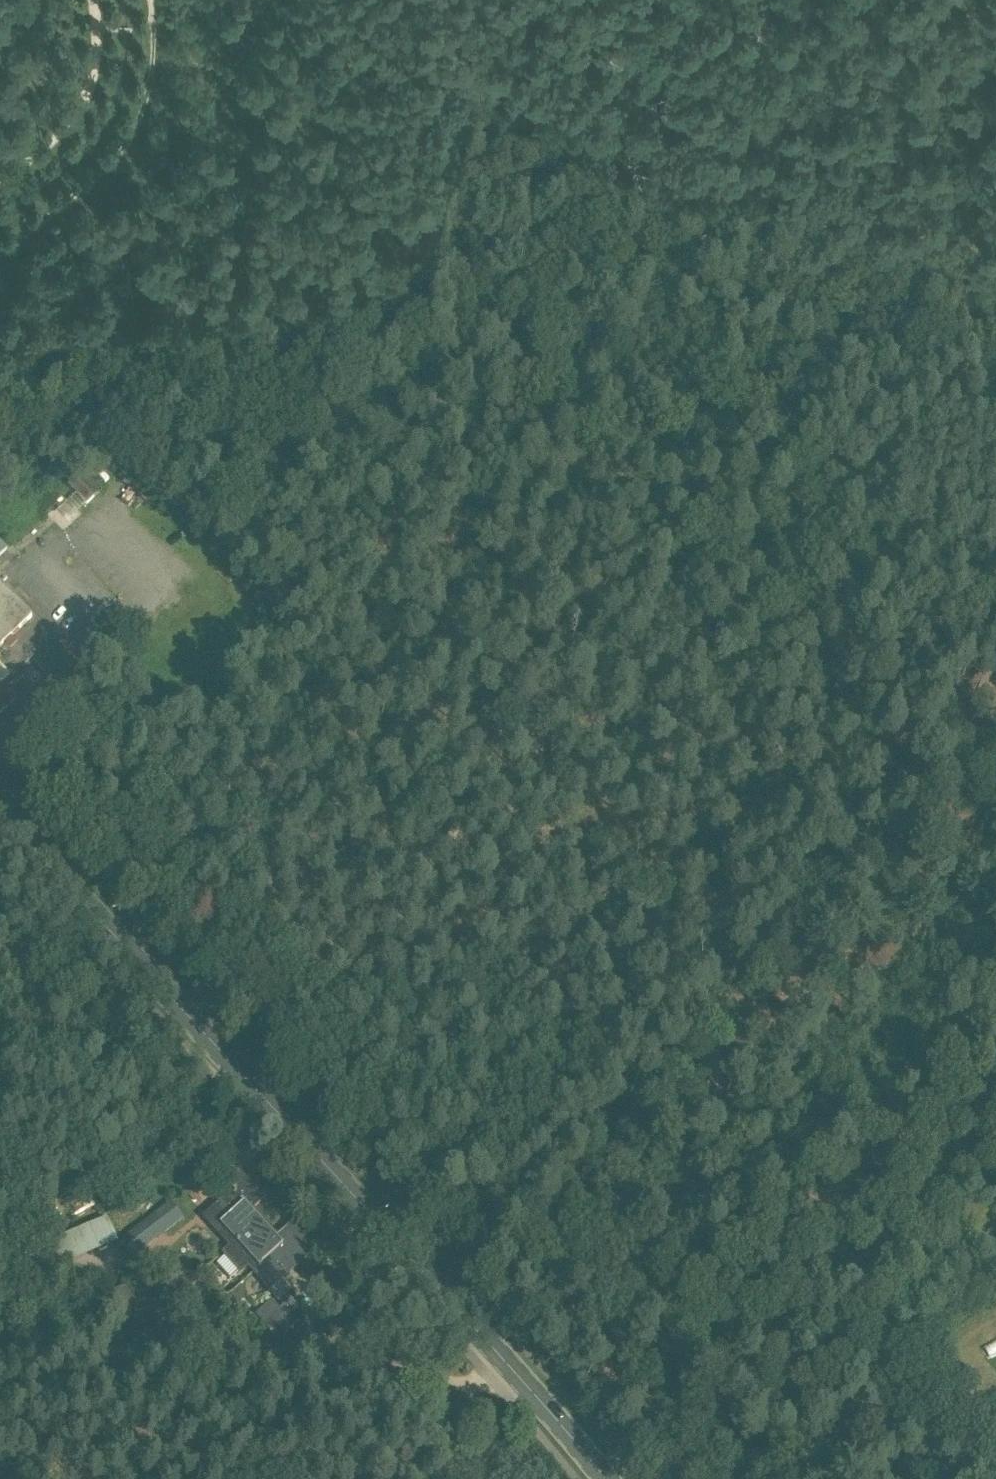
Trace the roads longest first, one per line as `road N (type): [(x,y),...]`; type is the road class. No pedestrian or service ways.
road 1 (track): [(995,504),(867,560),(703,692),(653,716),(470,769),(347,763),(69,703),(0,768)]
road 2 (primary): [(606,1478),(0,808)]
road 3 (track): [(532,1356),(497,1385),(298,1351),(0,1374)]
road 4 (track): [(0,183),(74,119),(92,84),(93,0)]

